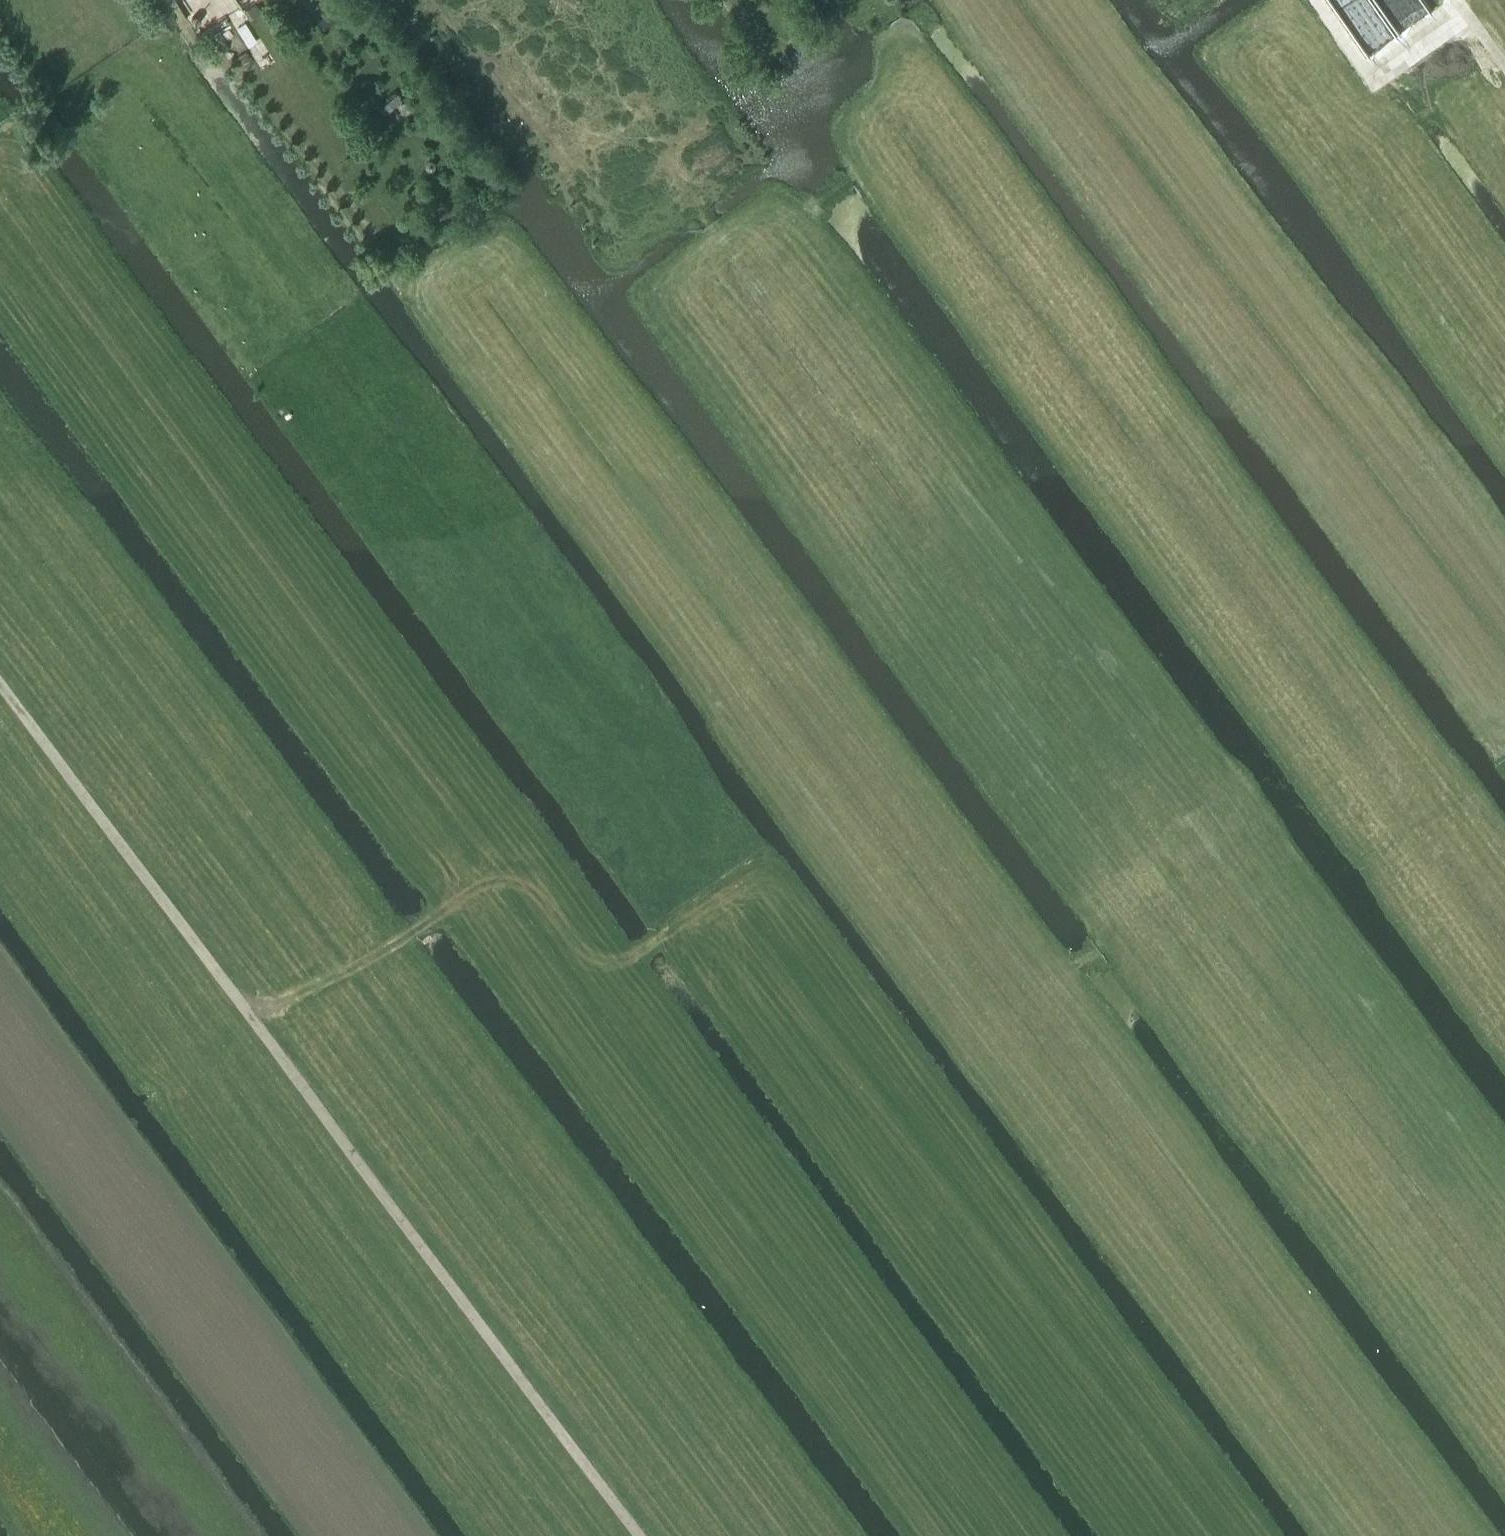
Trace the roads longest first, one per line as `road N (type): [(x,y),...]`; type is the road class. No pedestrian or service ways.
road 1 (track): [(639,1535),(0,687)]

